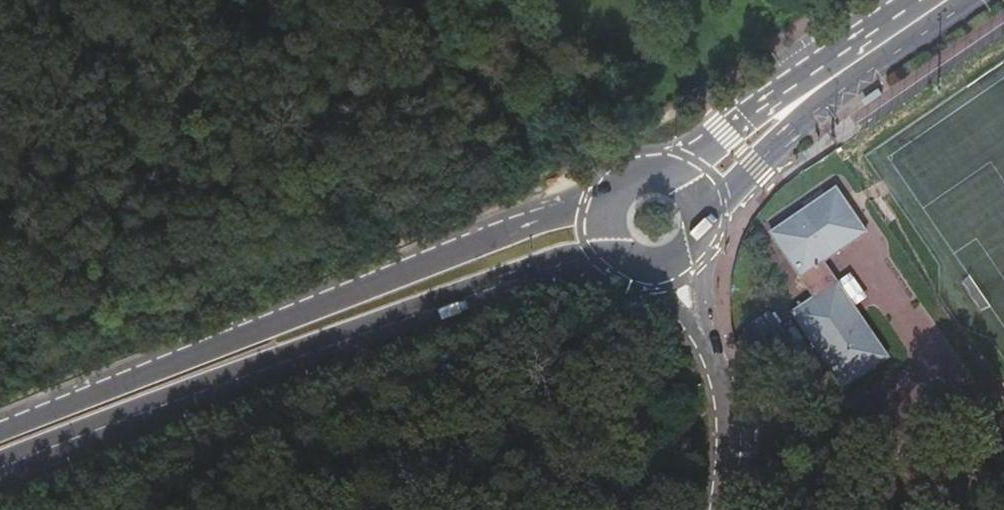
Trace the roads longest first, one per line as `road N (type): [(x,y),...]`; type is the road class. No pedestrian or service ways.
road 1 (secondary): [(0,474),(548,260),(625,258)]
road 2 (secondary): [(607,209),(529,220),(0,433)]
road 3 (secondary): [(708,215),(753,164),(974,0)]
road 4 (secondary): [(905,0),(656,169)]
road 5 (track): [(743,406),(1003,476)]
road 6 (unclassified): [(667,268),(728,402),(717,509)]

